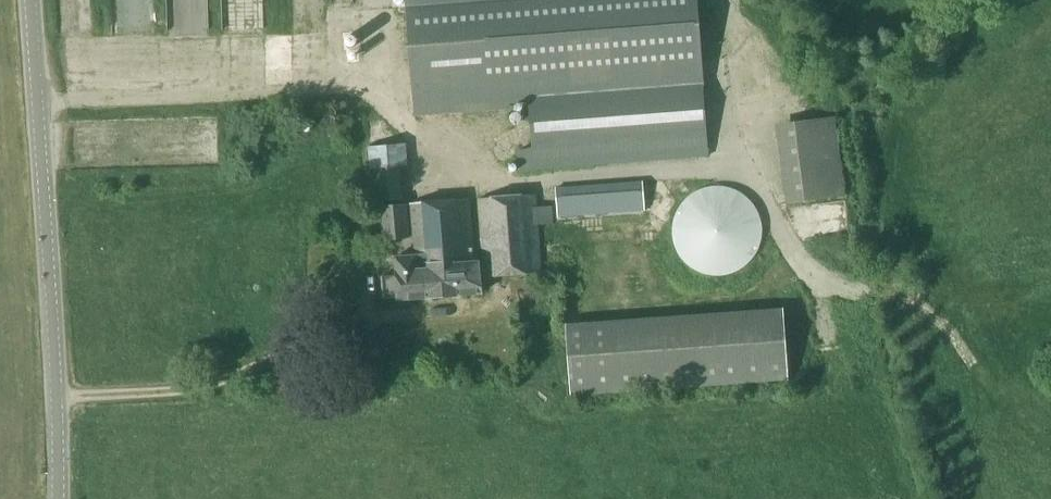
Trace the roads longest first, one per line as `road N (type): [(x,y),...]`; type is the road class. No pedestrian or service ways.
road 1 (tertiary): [(59,498),(30,0)]

